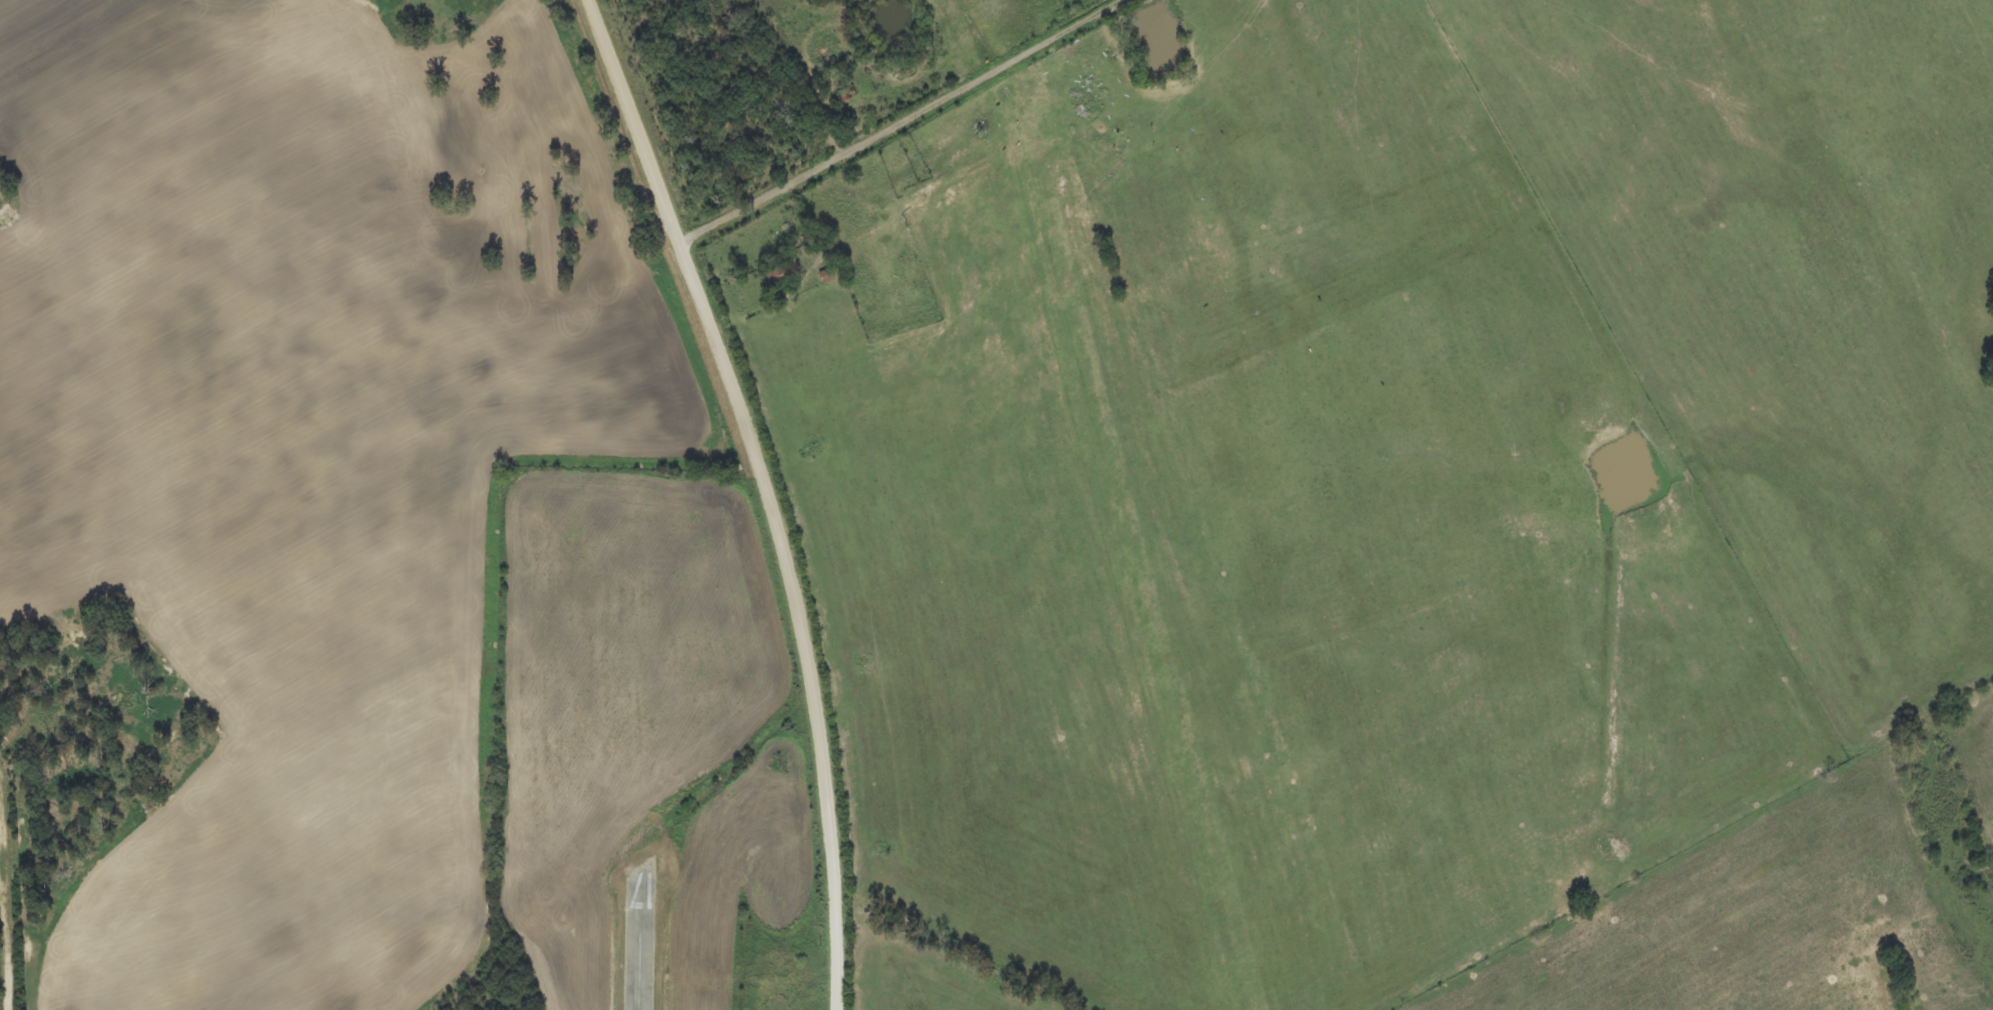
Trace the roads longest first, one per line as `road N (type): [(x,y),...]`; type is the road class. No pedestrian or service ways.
road 1 (residential): [(843,1009),(832,778),(801,604),(733,363),(594,0)]
road 2 (residential): [(687,244),(1133,0)]
road 3 (track): [(10,1009),(0,759)]

